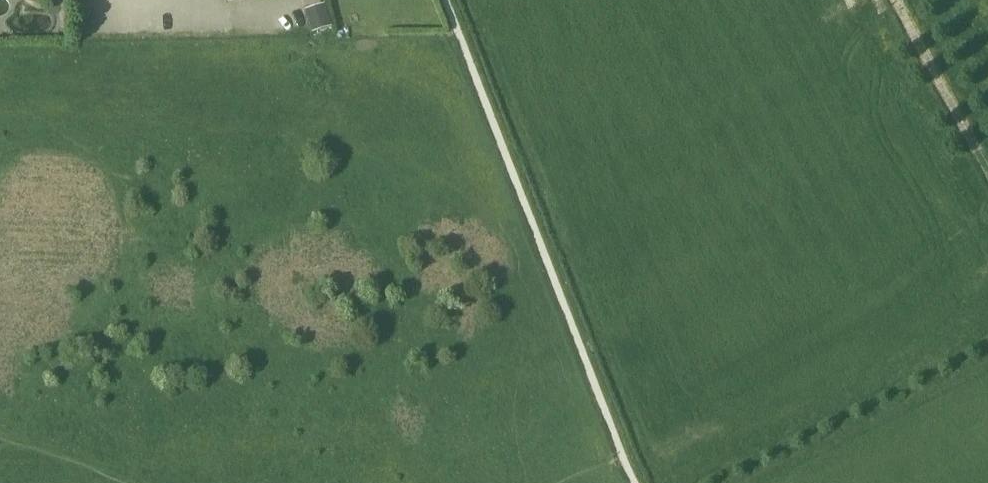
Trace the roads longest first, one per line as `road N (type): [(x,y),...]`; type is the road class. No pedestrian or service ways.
road 1 (track): [(897,0),(987,169)]

